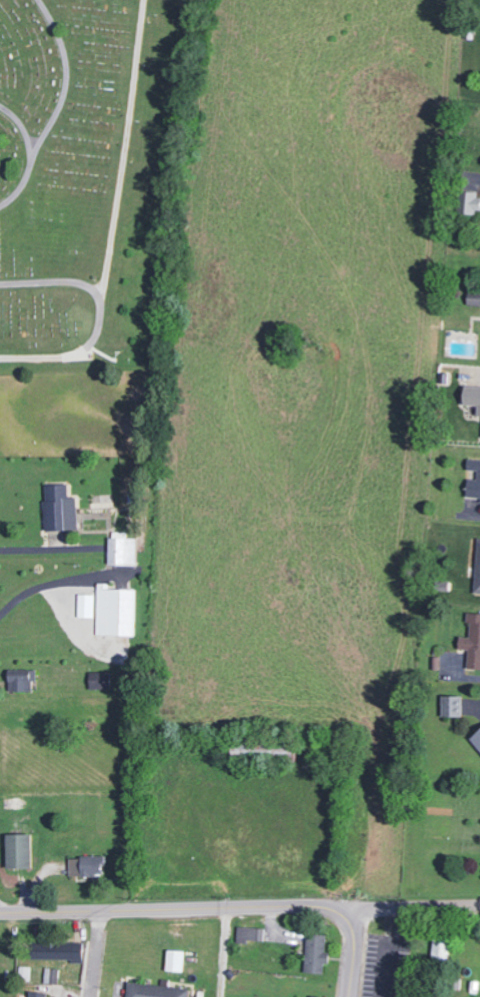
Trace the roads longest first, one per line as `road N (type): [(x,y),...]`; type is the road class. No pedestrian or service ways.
road 1 (secondary): [(339,913),(230,907),(0,914)]
road 2 (residential): [(339,913),(479,906)]

